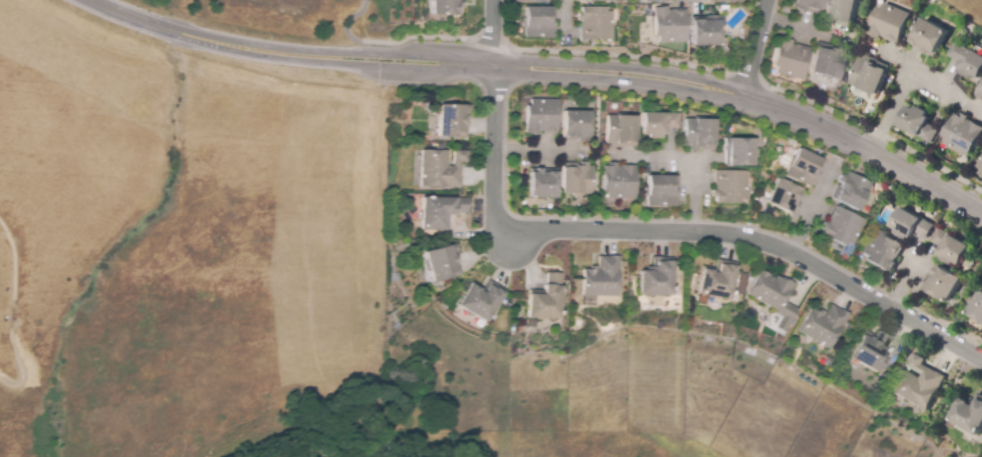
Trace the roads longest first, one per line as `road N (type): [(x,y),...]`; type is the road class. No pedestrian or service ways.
road 1 (tertiary): [(981,212),(794,114),(651,76),(277,53),(206,40)]
road 2 (residential): [(981,361),(791,253),(727,235),(550,230),(508,237),(493,212),(493,66)]
road 3 (tertiary): [(90,0),(206,40)]

